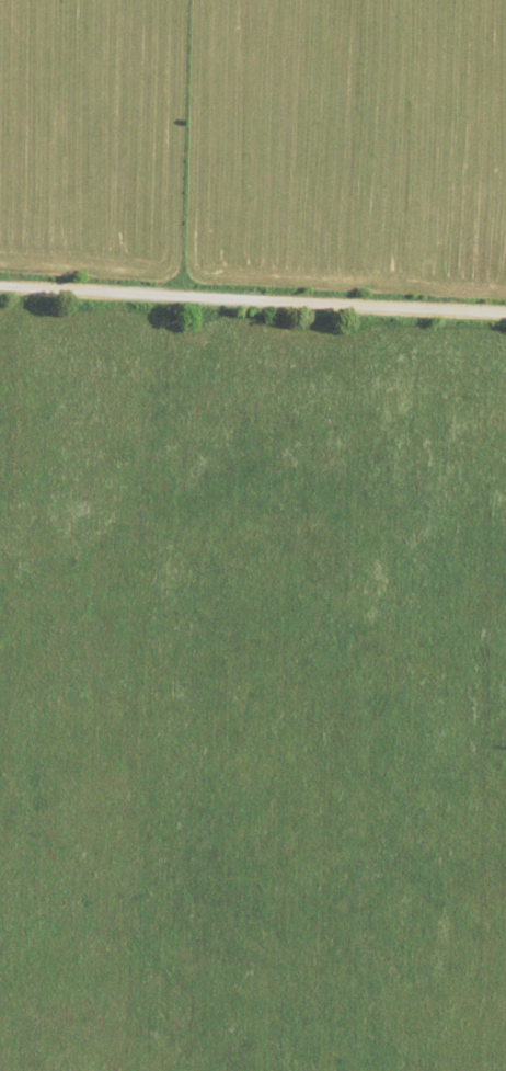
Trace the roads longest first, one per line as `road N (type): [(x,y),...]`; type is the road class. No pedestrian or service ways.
road 1 (residential): [(505,314),(0,286)]

